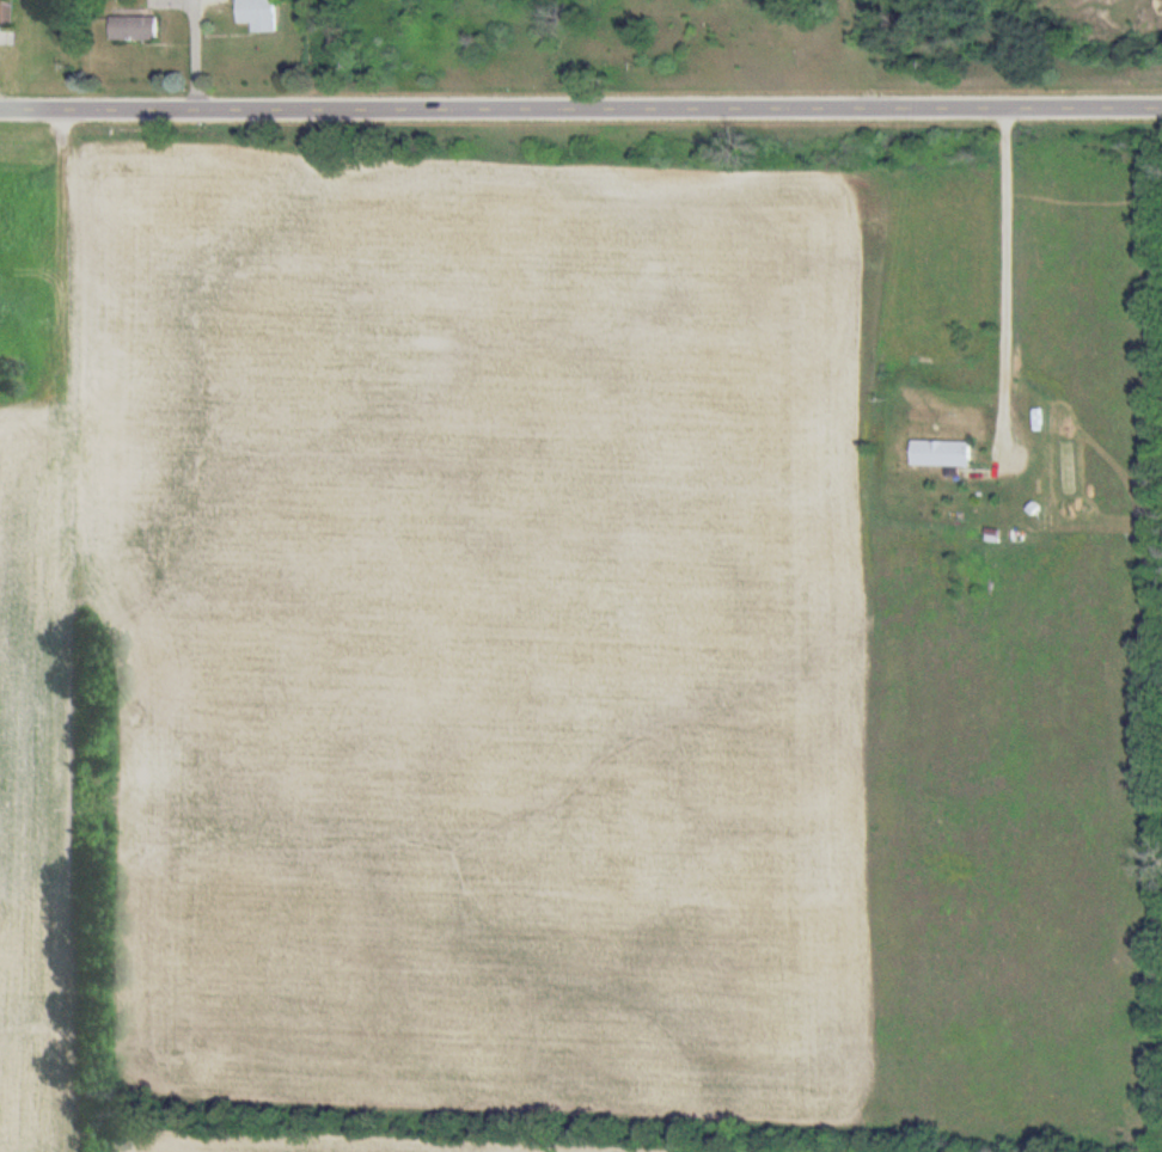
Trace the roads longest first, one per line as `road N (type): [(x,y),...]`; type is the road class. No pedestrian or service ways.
road 1 (residential): [(1161,102),(0,102)]

